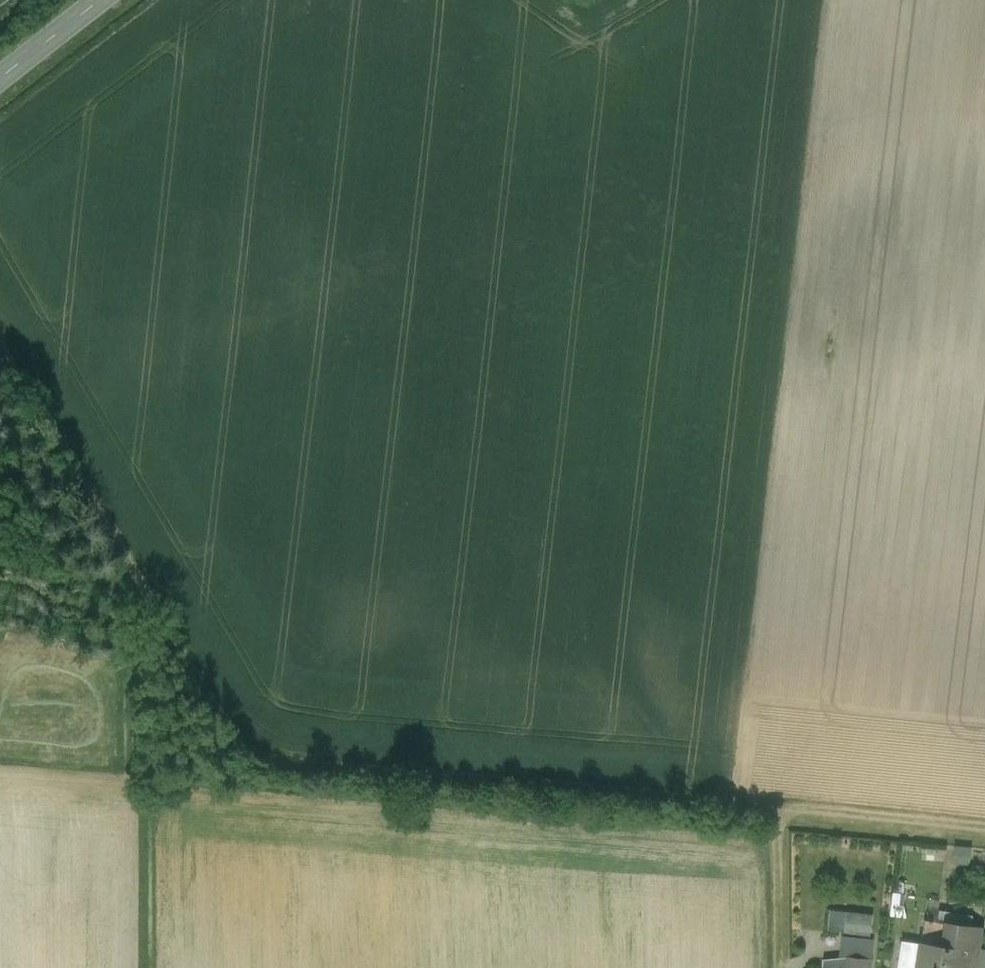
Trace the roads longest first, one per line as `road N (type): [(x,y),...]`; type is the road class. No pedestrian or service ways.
road 1 (tertiary): [(0,78),(100,0)]

